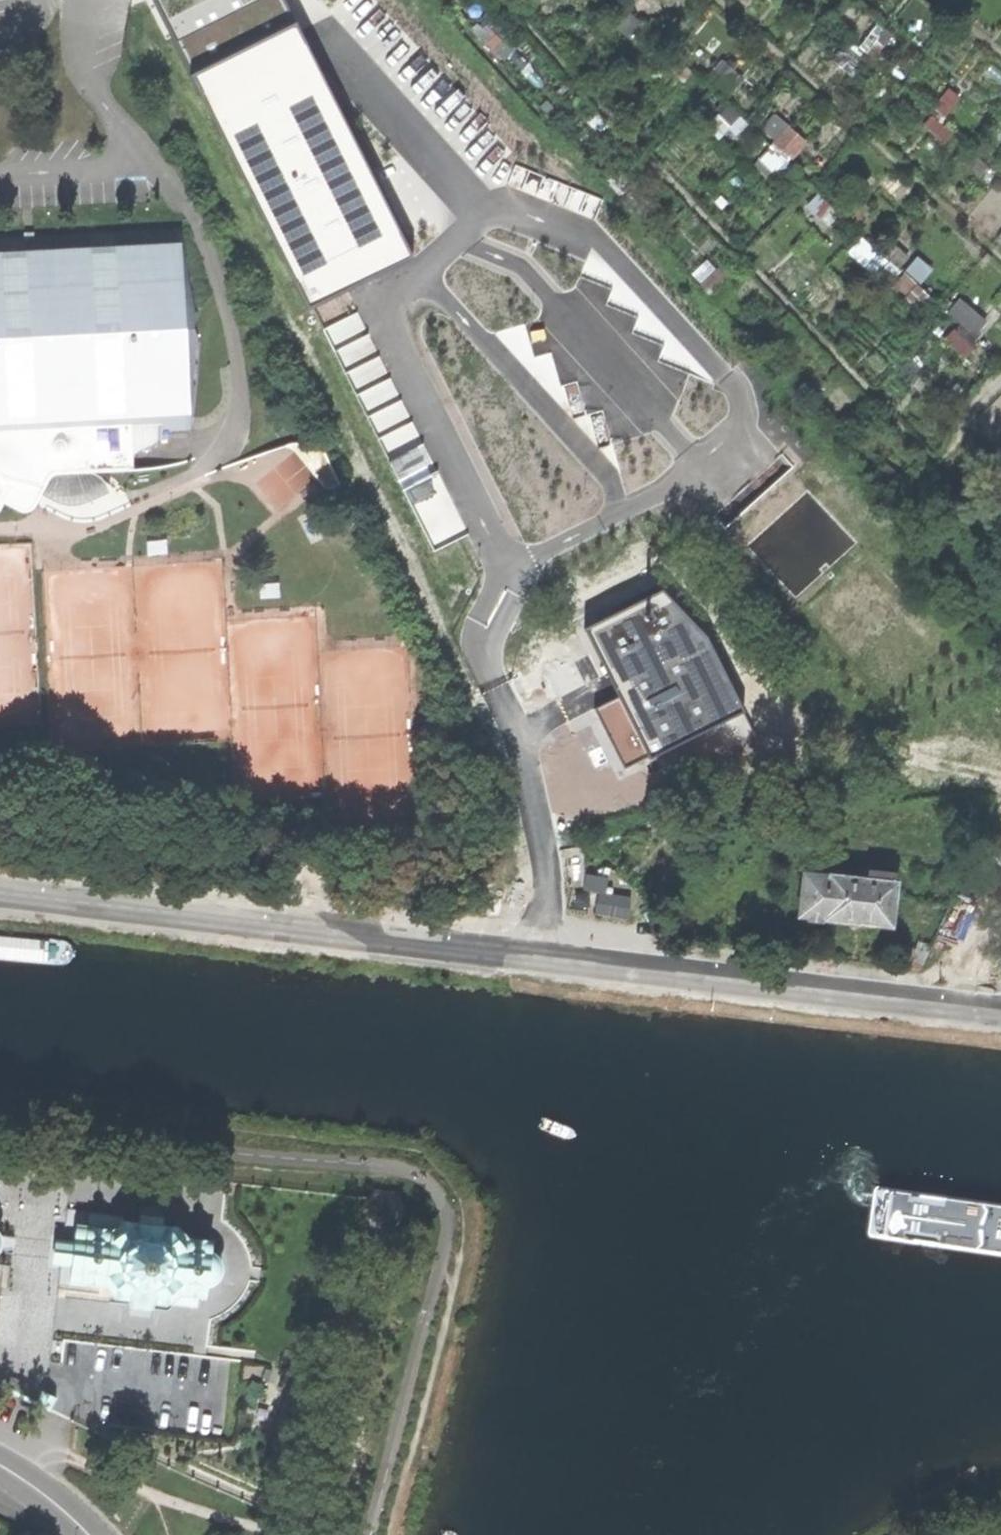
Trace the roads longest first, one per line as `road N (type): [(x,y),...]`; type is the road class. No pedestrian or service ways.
road 1 (residential): [(0,892),(1000,1012)]

